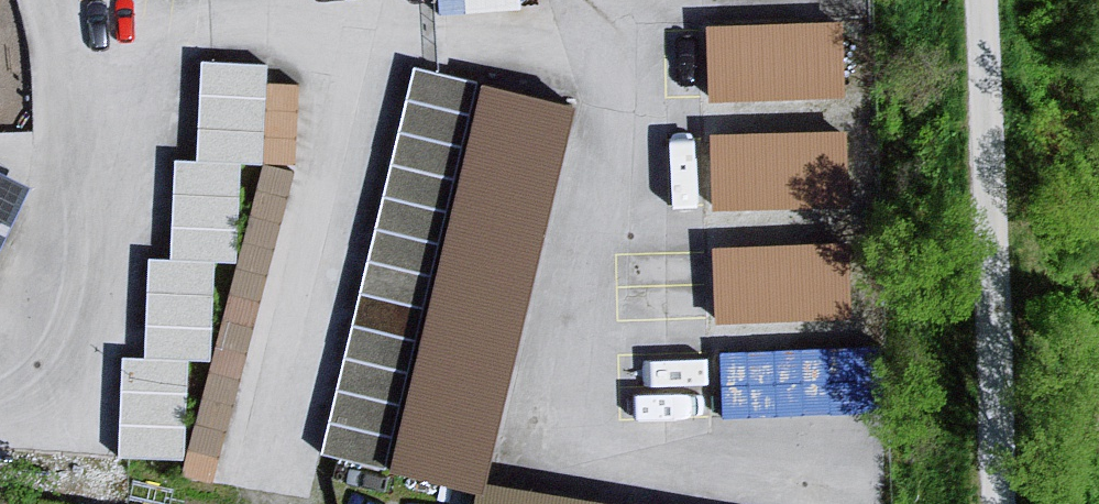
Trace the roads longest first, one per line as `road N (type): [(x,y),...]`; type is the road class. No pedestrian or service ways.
road 1 (unclassified): [(970,0),(988,503)]

